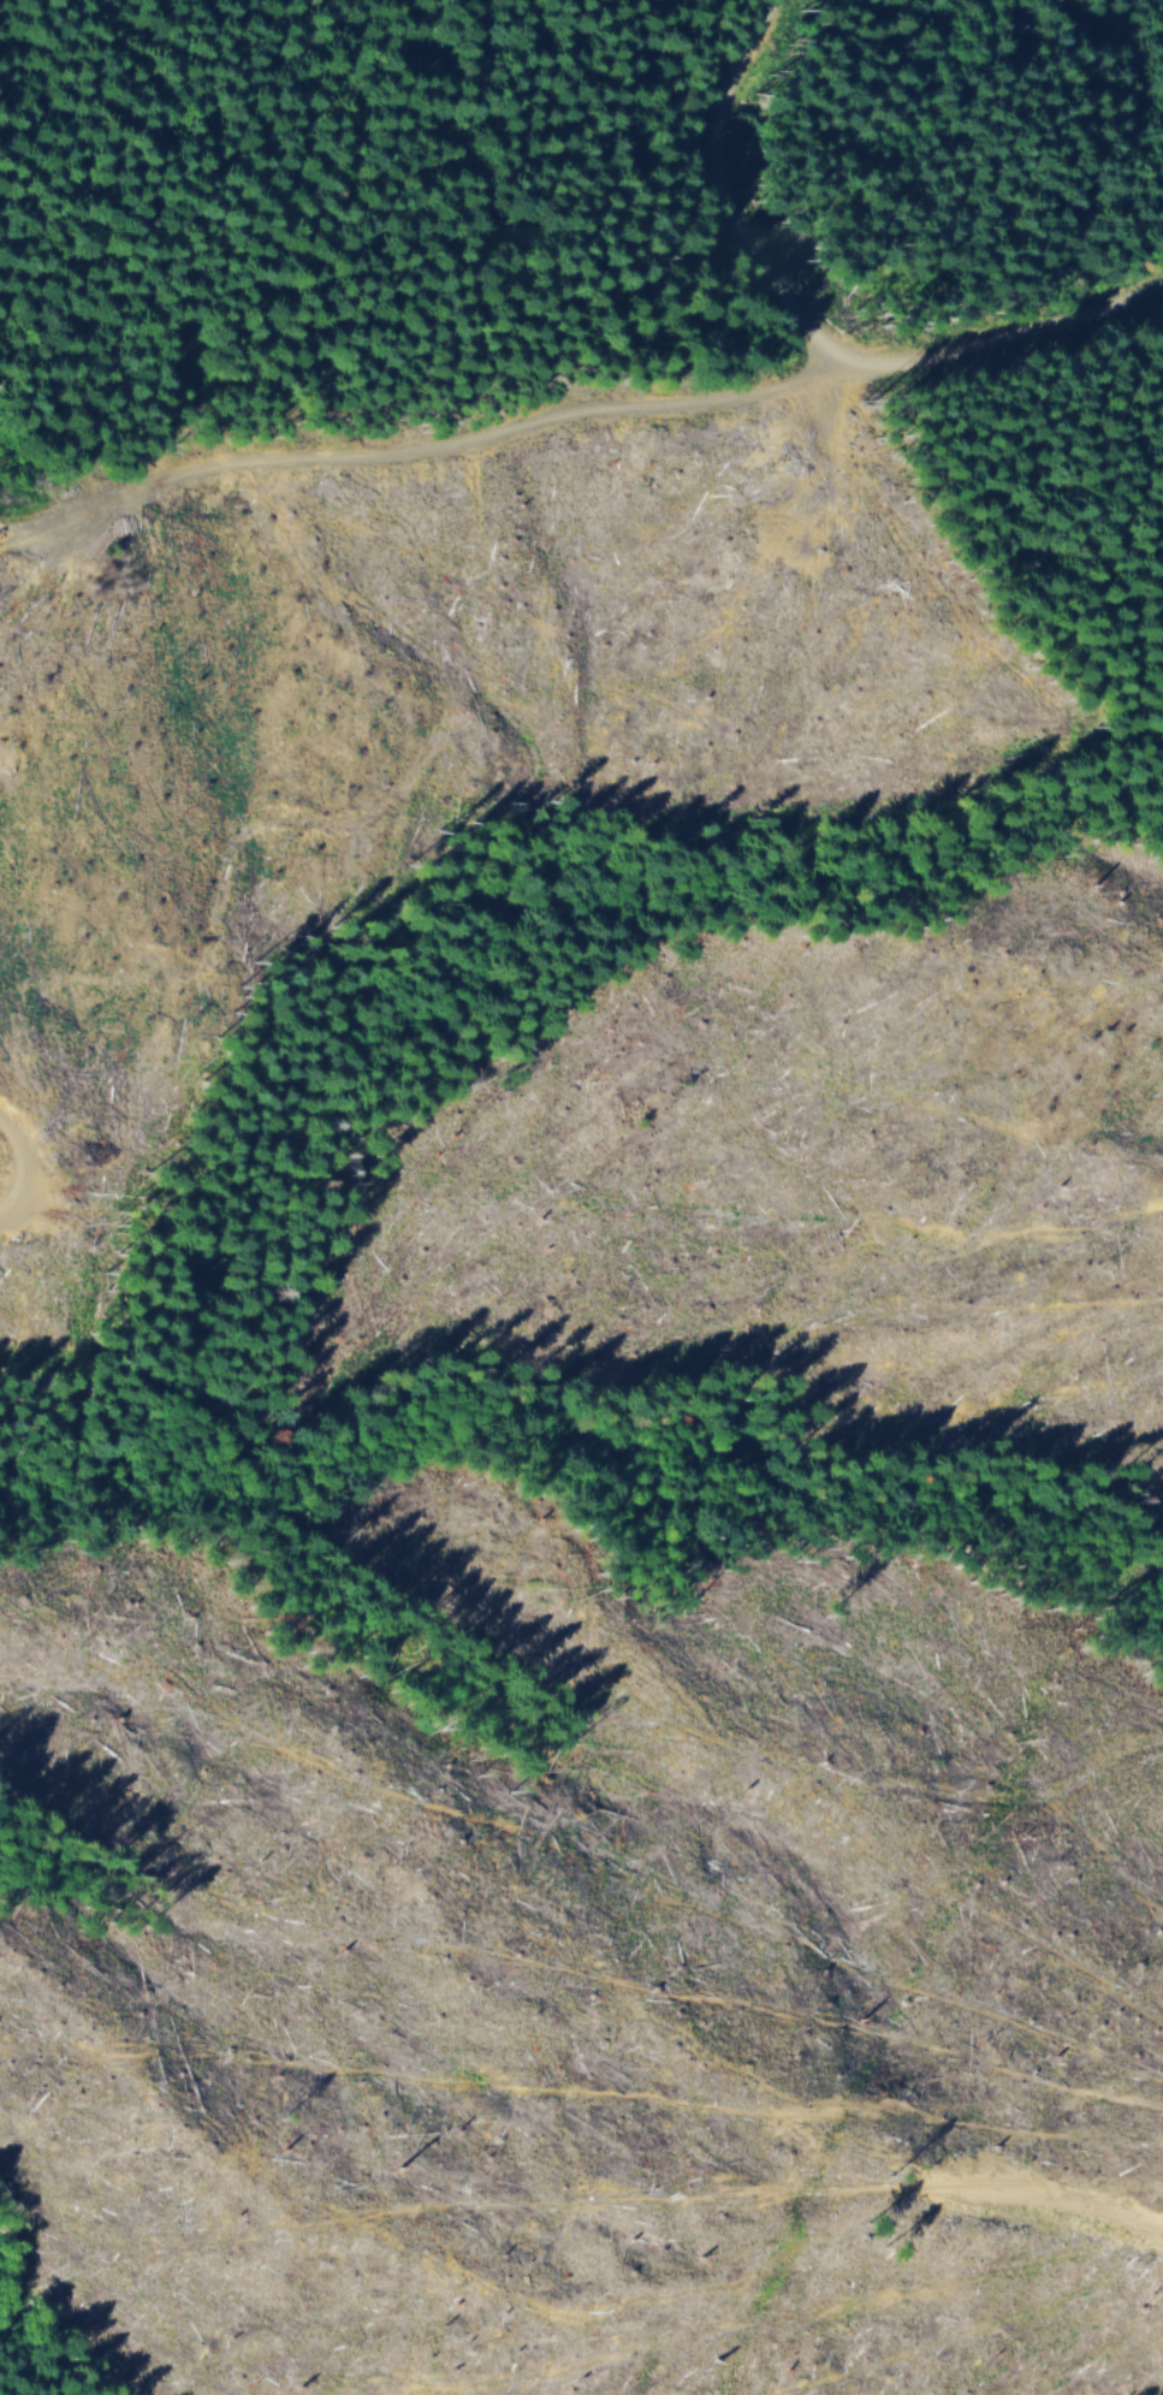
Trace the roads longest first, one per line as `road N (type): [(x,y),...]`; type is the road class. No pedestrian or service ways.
road 1 (track): [(894,530),(182,545),(114,588),(0,599)]
road 2 (track): [(1162,510),(1092,551),(939,551),(823,499),(801,441),(845,99),(839,0)]

